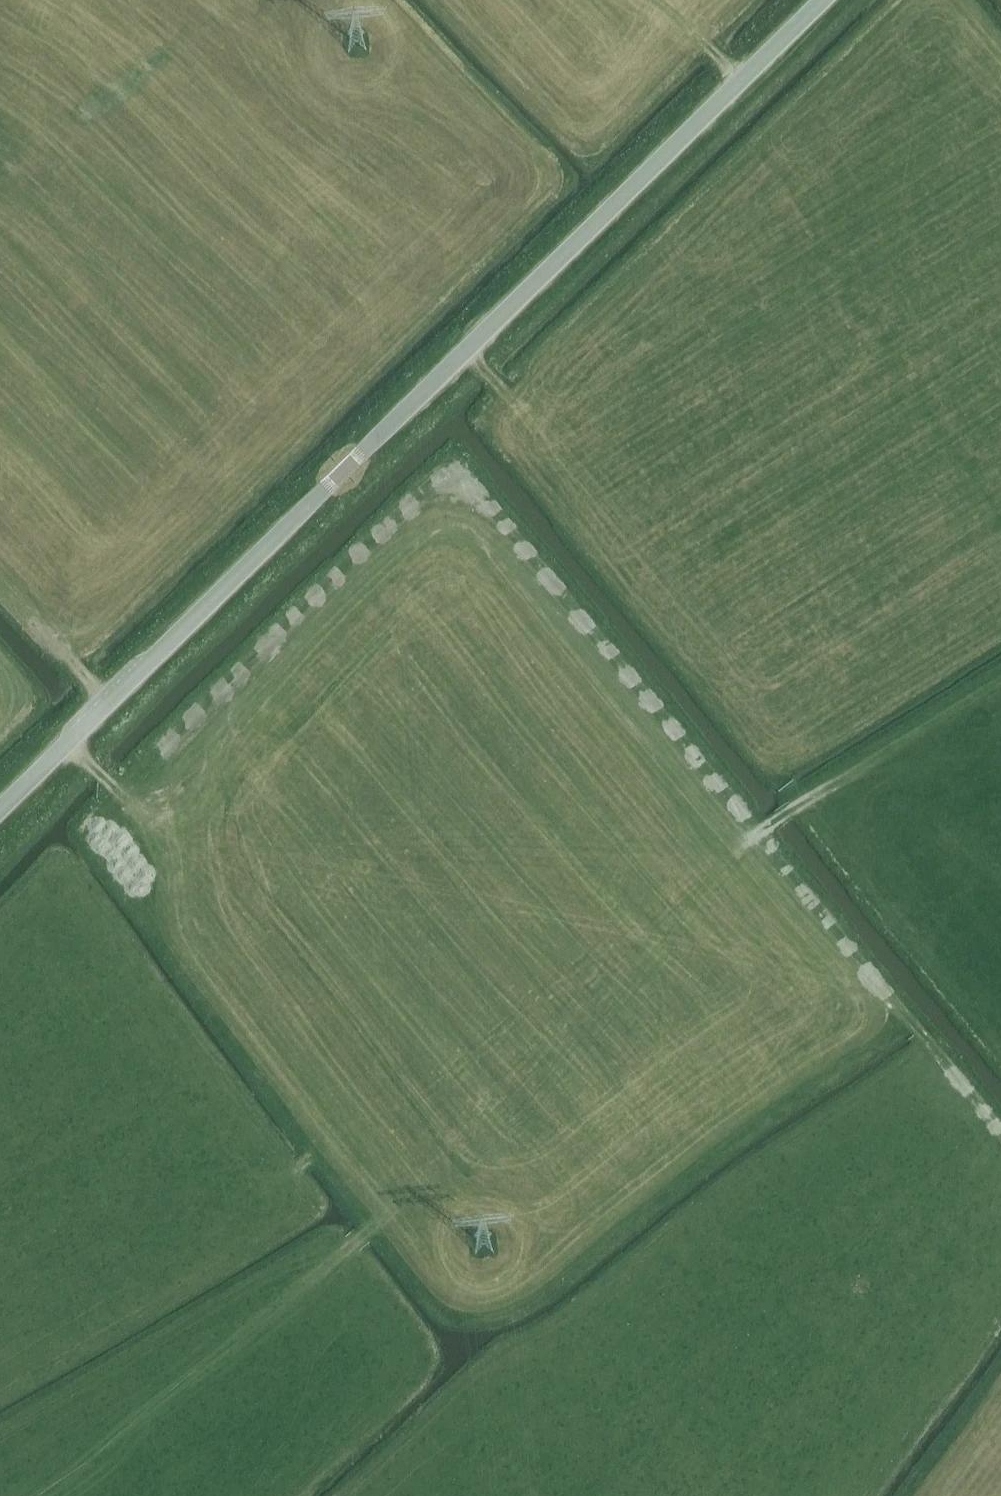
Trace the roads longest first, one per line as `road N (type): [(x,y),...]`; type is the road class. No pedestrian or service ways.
road 1 (tertiary): [(0,811),(820,0)]

